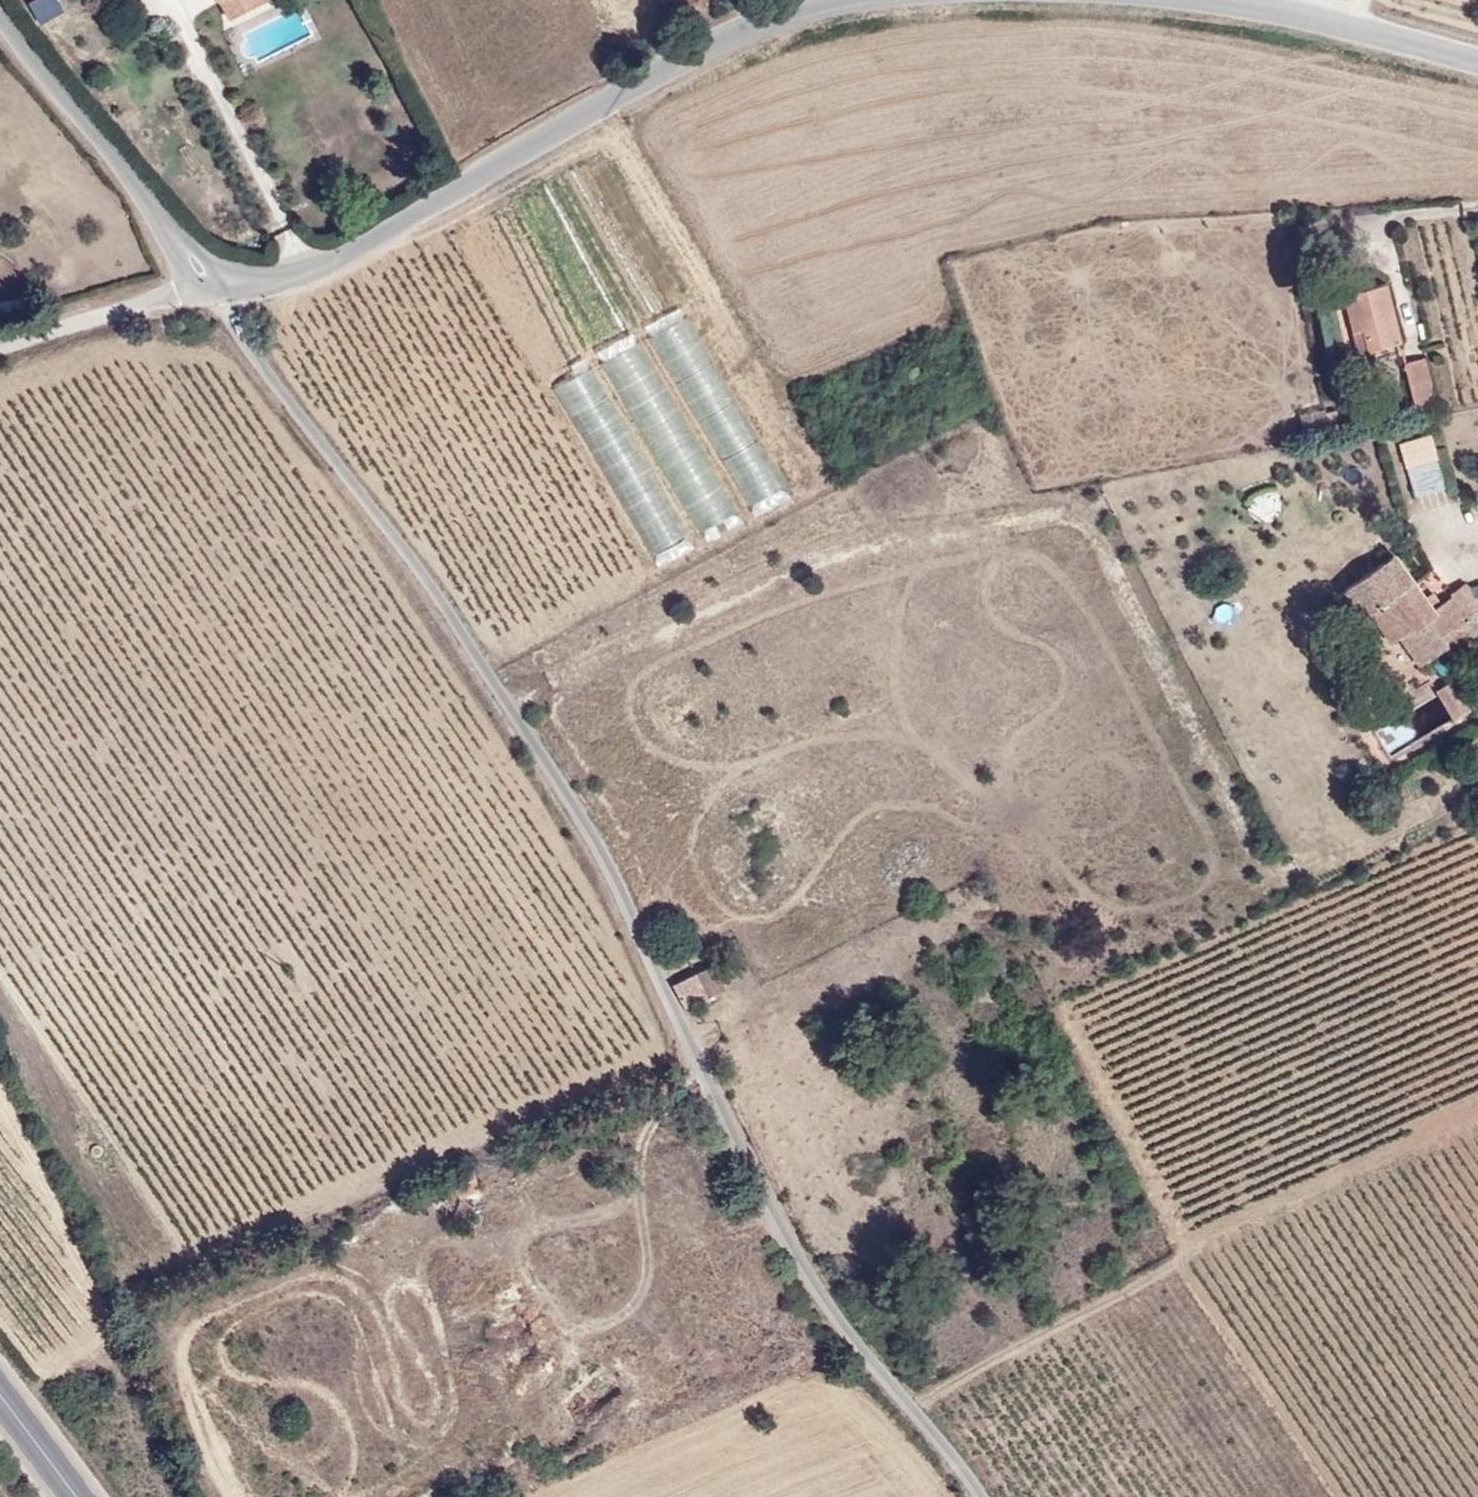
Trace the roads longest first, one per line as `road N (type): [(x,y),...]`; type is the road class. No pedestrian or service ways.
road 1 (unclassified): [(967,1496),(801,1257),(555,773),(422,569),(209,283)]
road 2 (residential): [(848,0),(761,23),(611,97),(361,246),(264,279),(209,283)]
road 3 (residential): [(0,18),(209,283)]
road 4 (residential): [(1477,60),(1212,0)]
road 5 (residential): [(209,283),(0,349)]
road 6 (primary): [(0,1395),(77,1496)]

